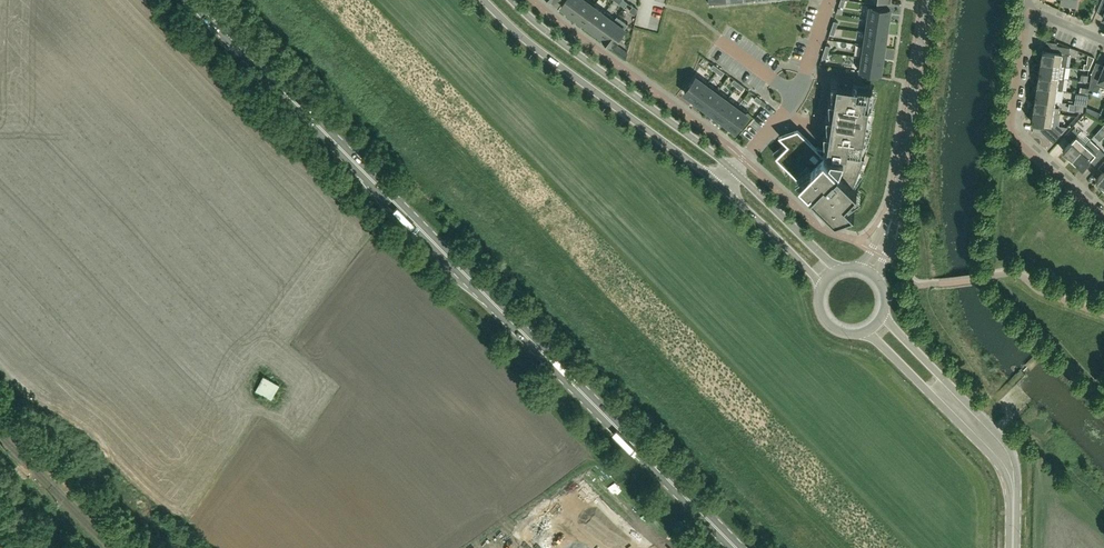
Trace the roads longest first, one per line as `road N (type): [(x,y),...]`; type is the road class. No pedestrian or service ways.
road 1 (primary): [(736,547),(193,0)]
road 2 (tertiary): [(483,0),(721,186)]
road 3 (tertiary): [(734,171),(510,0)]
road 4 (unclassified): [(868,272),(899,193),(926,0)]
road 5 (residential): [(1103,219),(1015,138),(1009,123),(1029,10)]
road 6 (tertiary): [(1013,499),(1005,442),(884,314)]
road 7 (tertiary): [(865,333),(991,455),(1013,499)]
road 8 (residential): [(829,0),(801,83),(734,171)]
road 9 (tertiary): [(841,270),(734,171)]
road 10 (tertiary): [(721,186),(822,288)]

